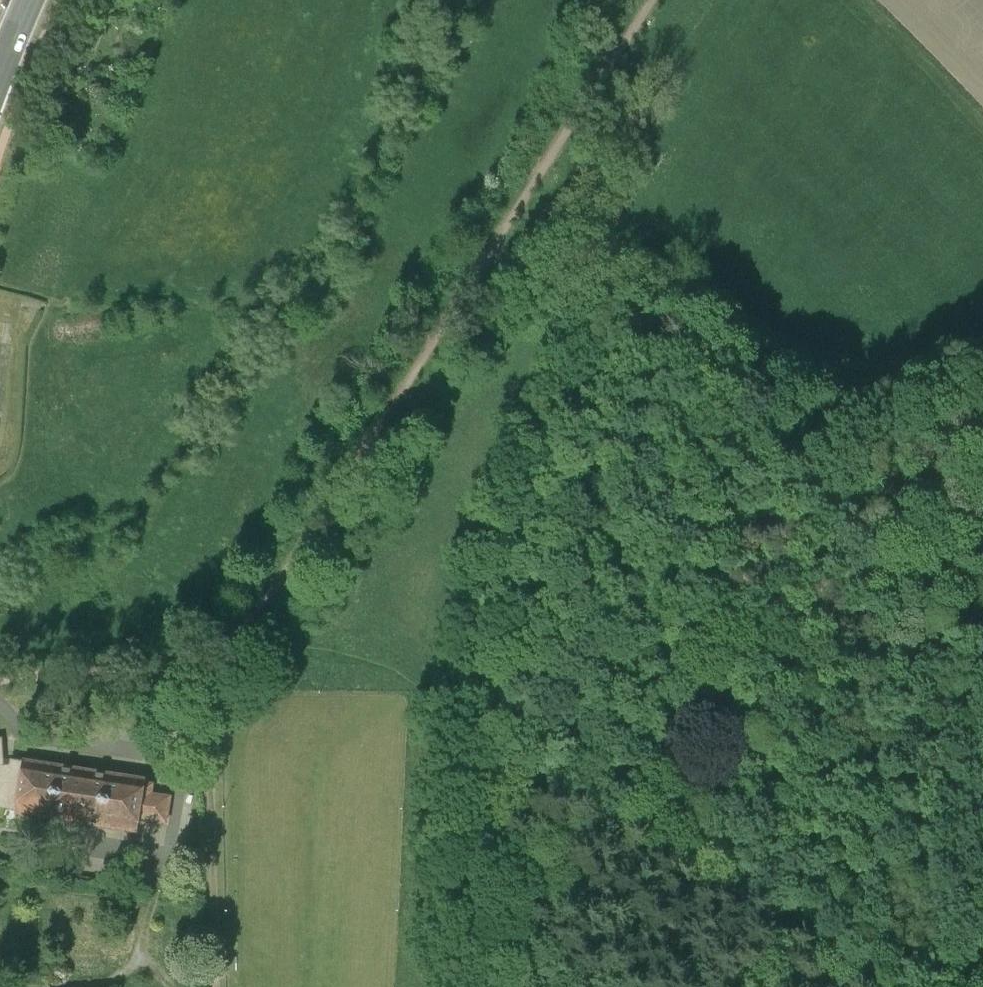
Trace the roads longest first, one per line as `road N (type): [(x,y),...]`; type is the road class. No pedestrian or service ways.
road 1 (track): [(624,306),(516,528),(491,632),(490,986)]

